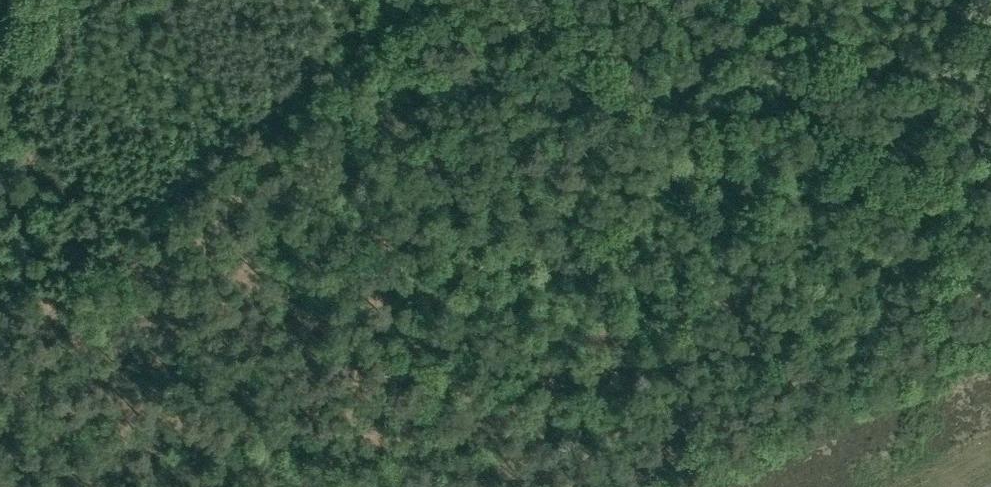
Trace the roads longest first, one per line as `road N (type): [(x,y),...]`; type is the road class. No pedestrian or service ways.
road 1 (track): [(0,341),(191,173),(411,0)]

